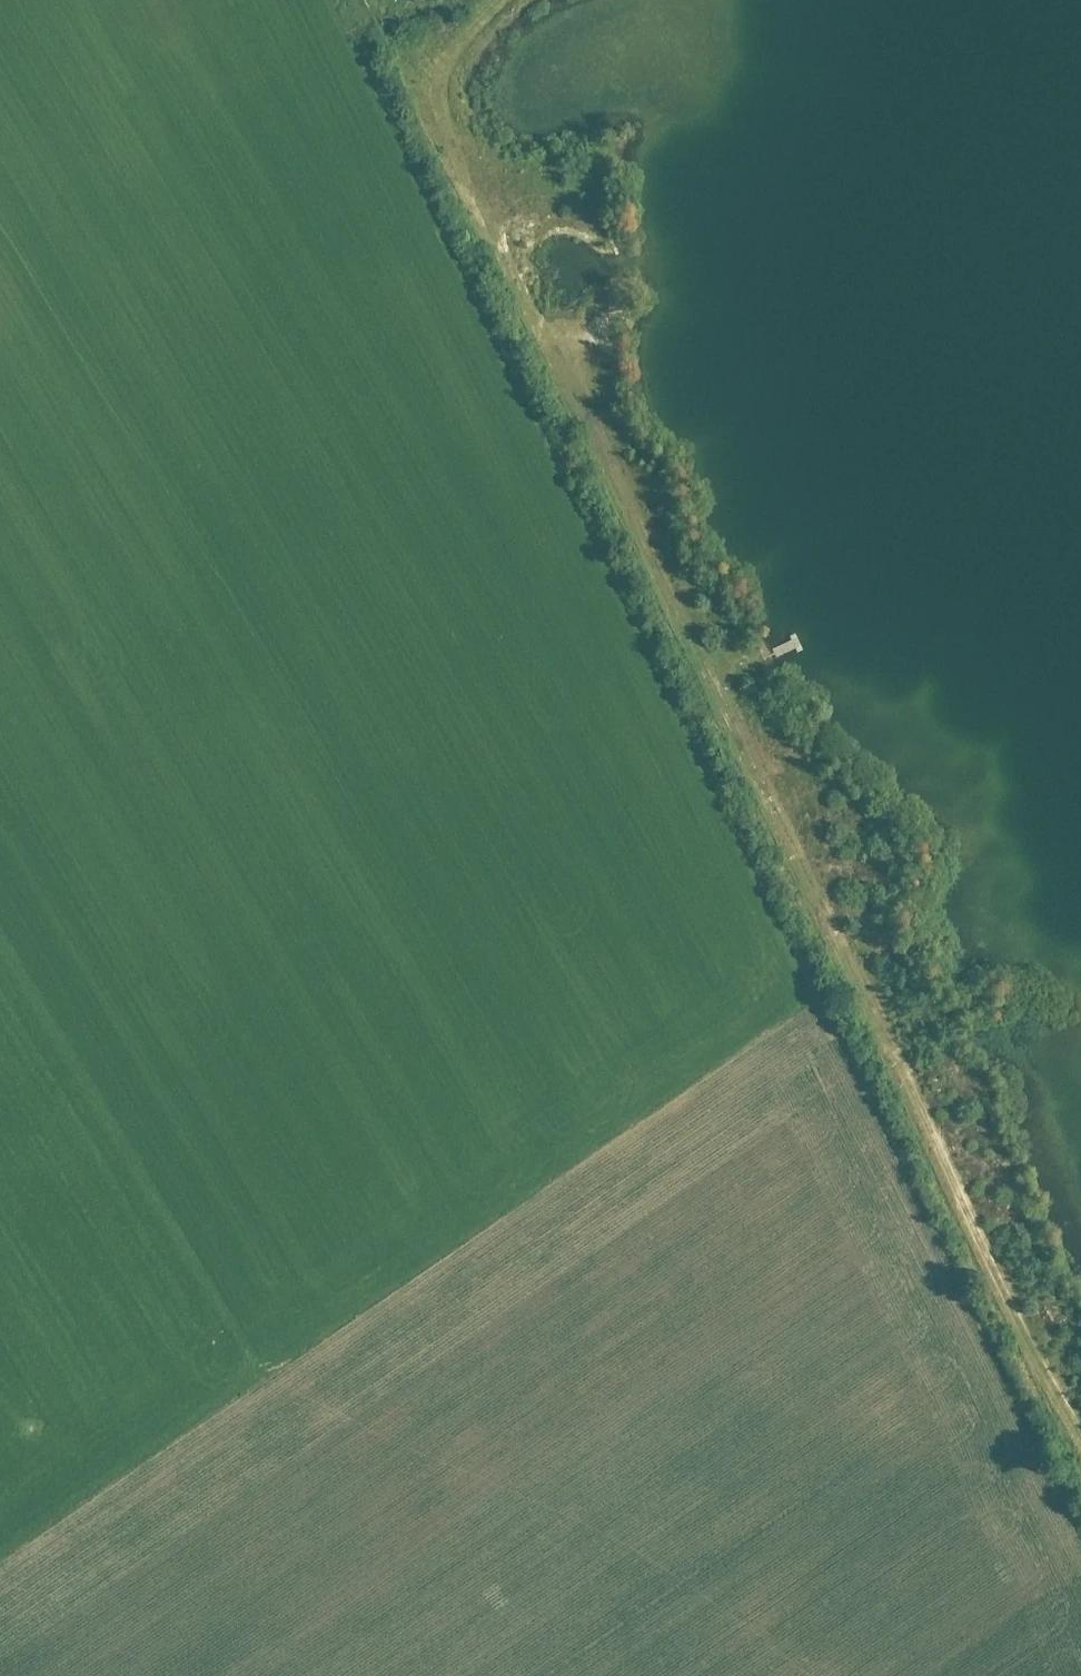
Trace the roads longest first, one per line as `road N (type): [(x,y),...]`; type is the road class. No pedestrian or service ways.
road 1 (track): [(1080,1439),(452,93),(472,0)]

